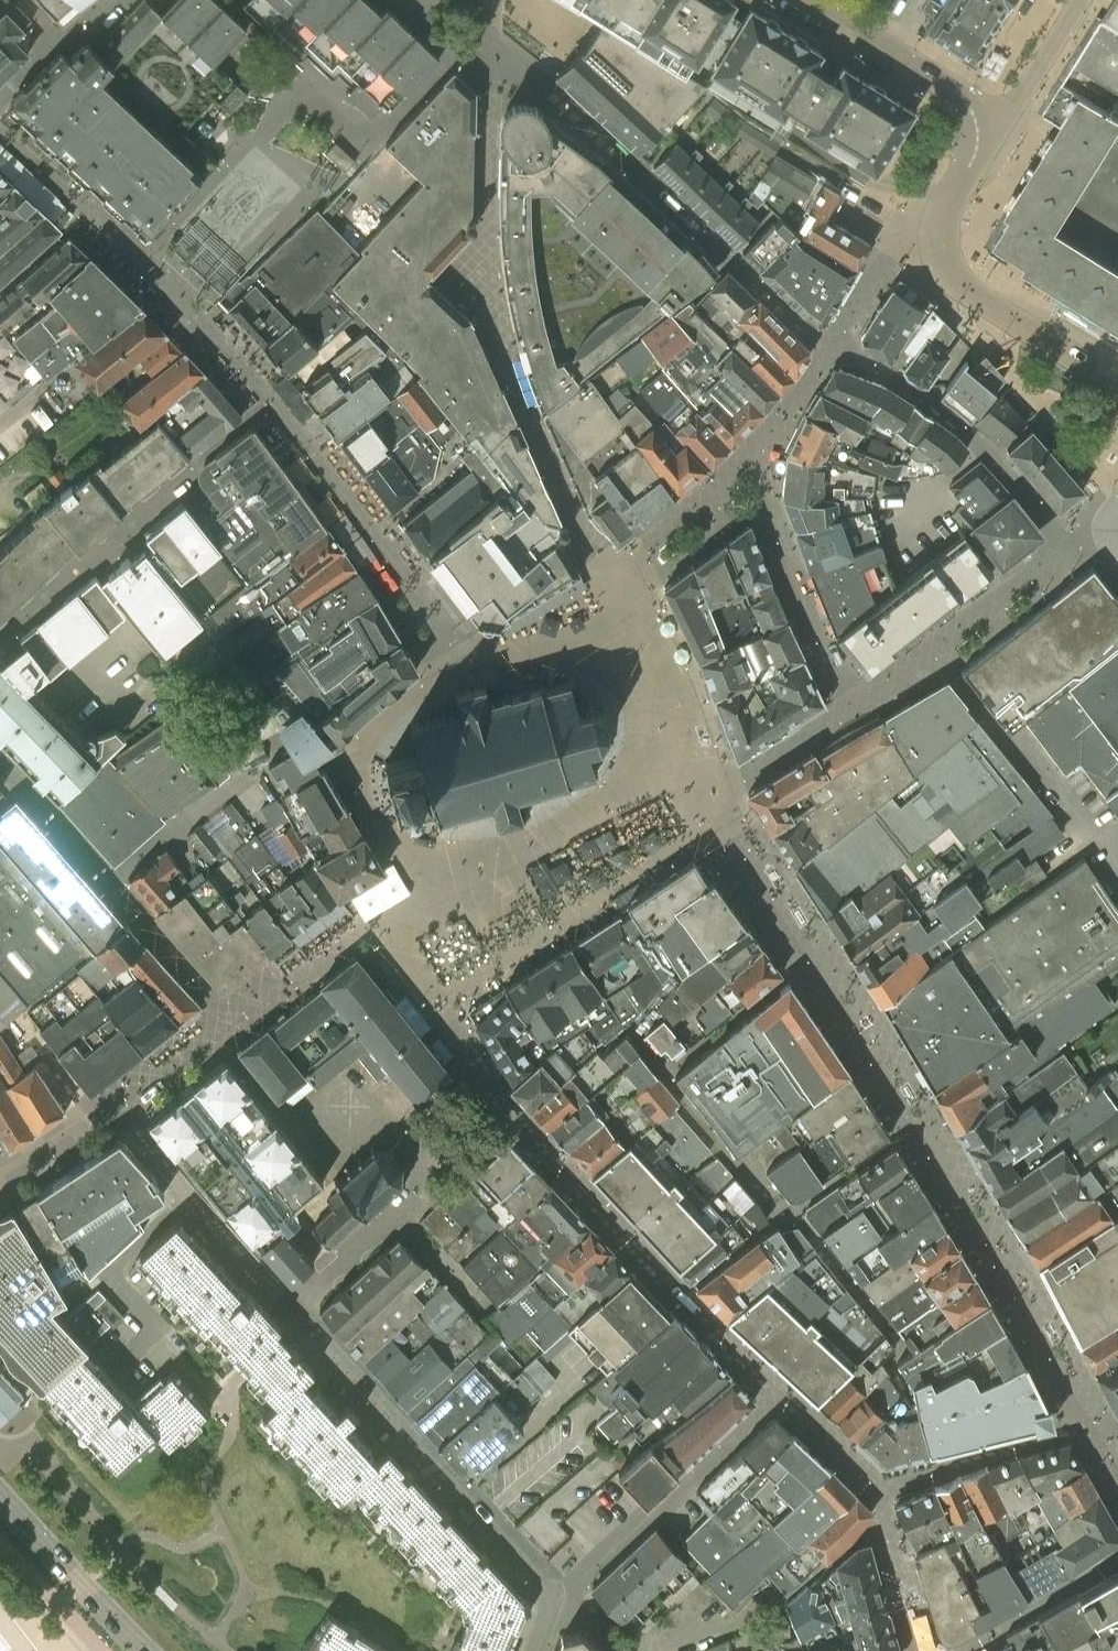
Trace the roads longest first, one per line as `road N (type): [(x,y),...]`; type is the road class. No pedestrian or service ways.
road 1 (residential): [(296,1313),(551,1598)]
road 2 (residential): [(1117,384),(970,293),(948,268),(938,244),(945,208),(1001,125)]
road 3 (residential): [(0,1183),(118,1113),(187,1198)]
road 4 (residential): [(1001,125),(812,0)]
road 5 (tertiary): [(145,1650),(0,1498)]
road 6 (residential): [(115,890),(0,765)]
road 7 (residential): [(187,1198),(296,1313)]
road 8 (residential): [(0,100),(113,0)]
road 9 (residential): [(1001,125),(1080,0)]
road 10 (residential): [(296,1313),(400,1213)]

